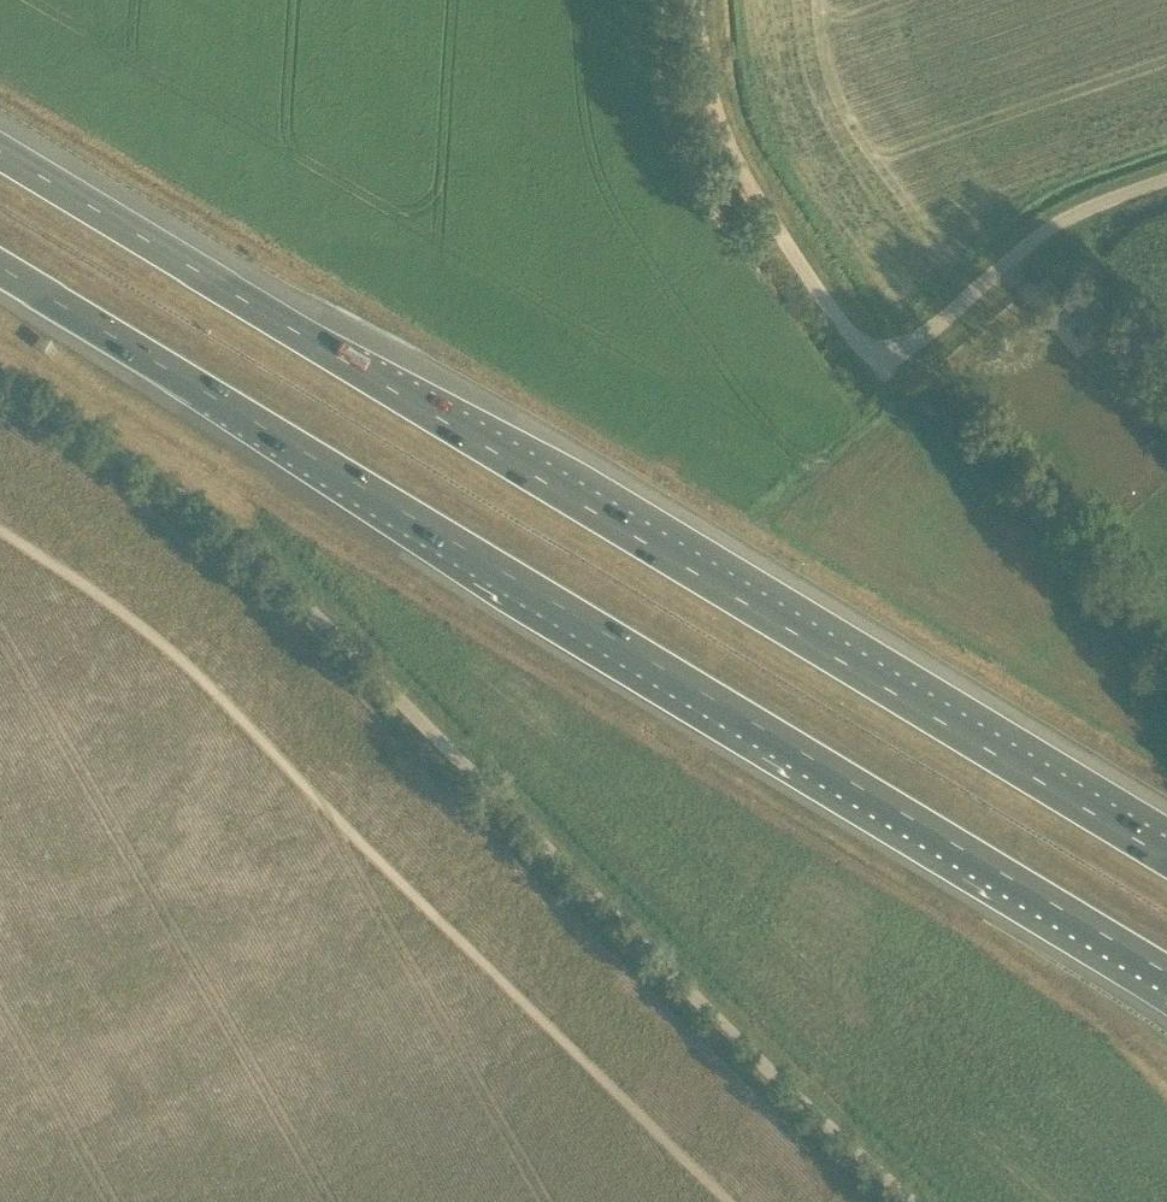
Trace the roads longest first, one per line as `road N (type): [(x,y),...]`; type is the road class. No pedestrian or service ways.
road 1 (motorway): [(1166,857),(0,151)]
road 2 (motorway): [(0,268),(1166,972)]
road 3 (unclassified): [(911,1201),(231,526),(0,383)]
road 4 (unclassified): [(760,171),(875,342),(902,347),(1083,186),(1166,160)]
road 5 (track): [(697,0),(702,67),(760,171)]

